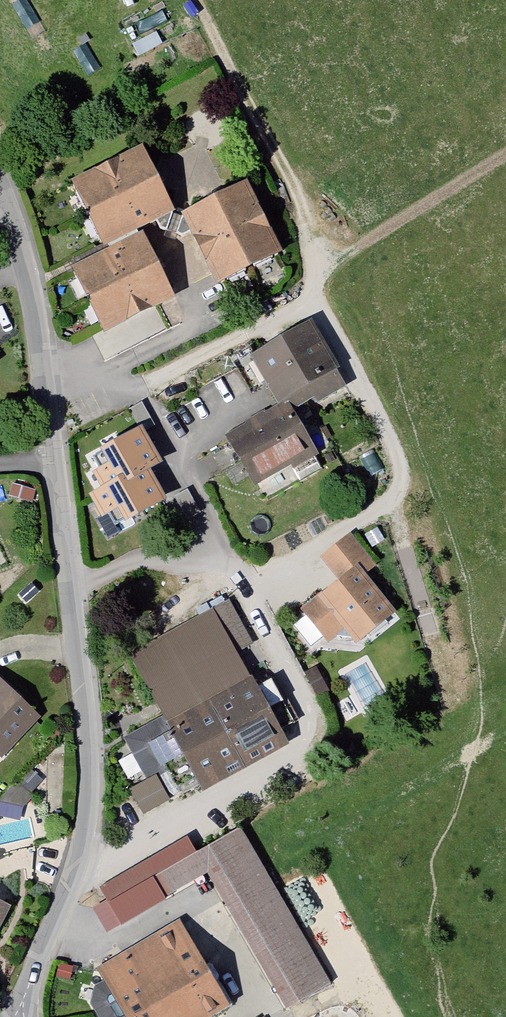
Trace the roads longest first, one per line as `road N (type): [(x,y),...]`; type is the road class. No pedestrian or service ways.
road 1 (residential): [(57,458),(94,775),(77,869),(14,1016)]
road 2 (track): [(199,0),(328,269),(313,300)]
road 3 (residential): [(0,182),(36,312),(57,458)]
road 4 (track): [(505,156),(328,269)]

